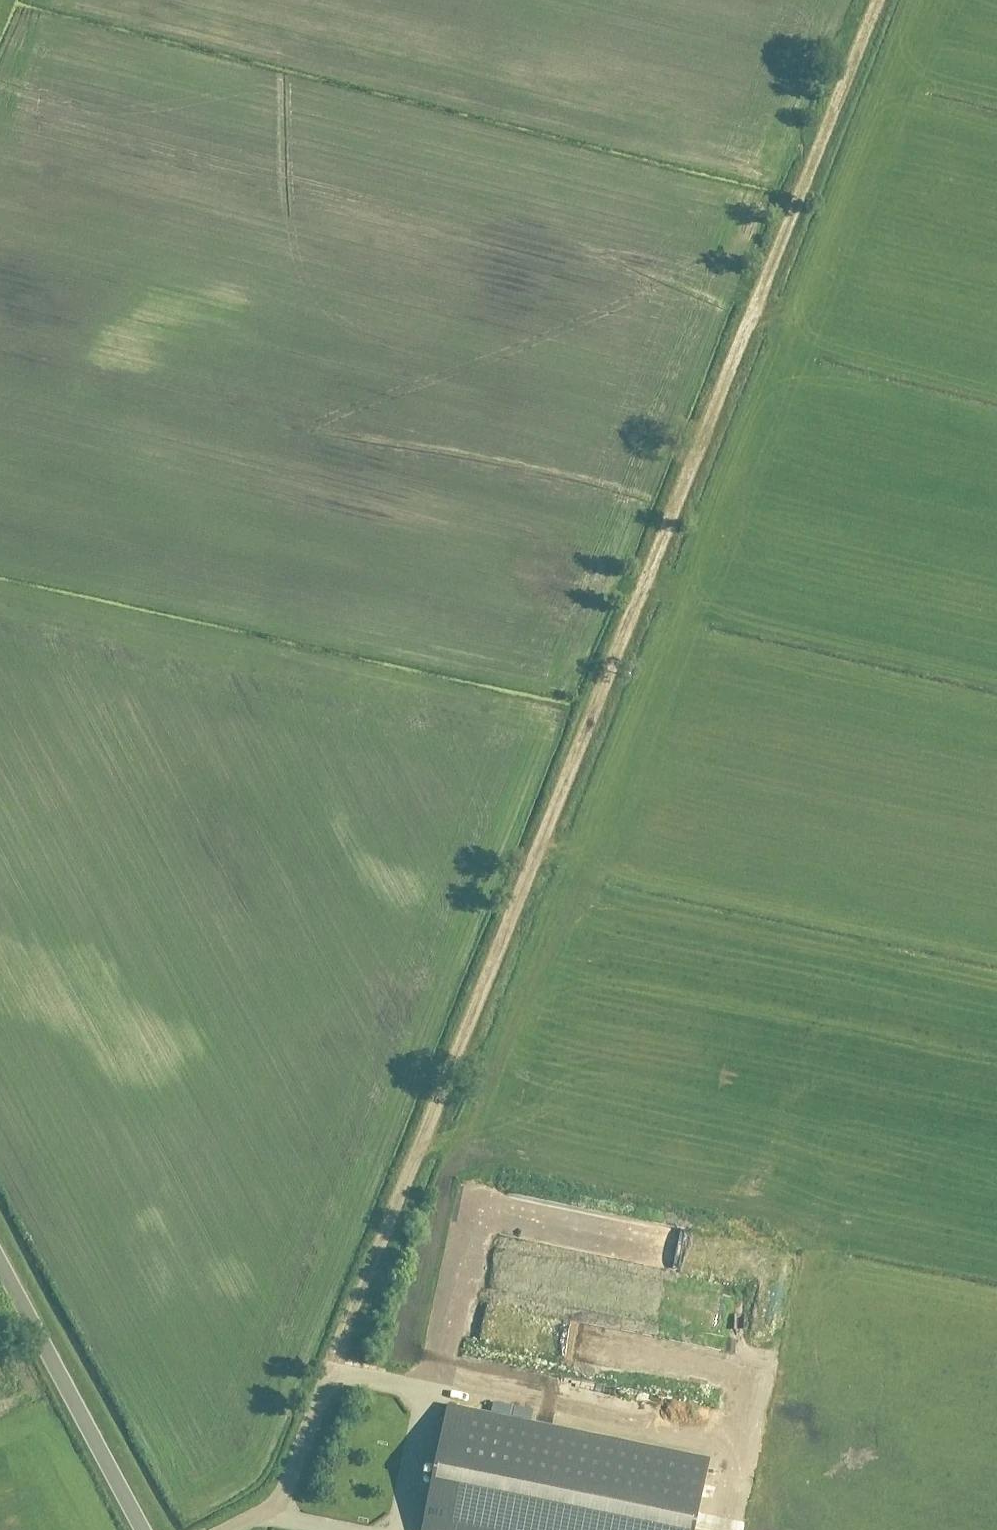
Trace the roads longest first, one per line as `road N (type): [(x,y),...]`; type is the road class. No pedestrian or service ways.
road 1 (track): [(876,0),(299,1453),(276,1501),(233,1529)]
road 2 (unclassified): [(140,1529),(0,1266)]

